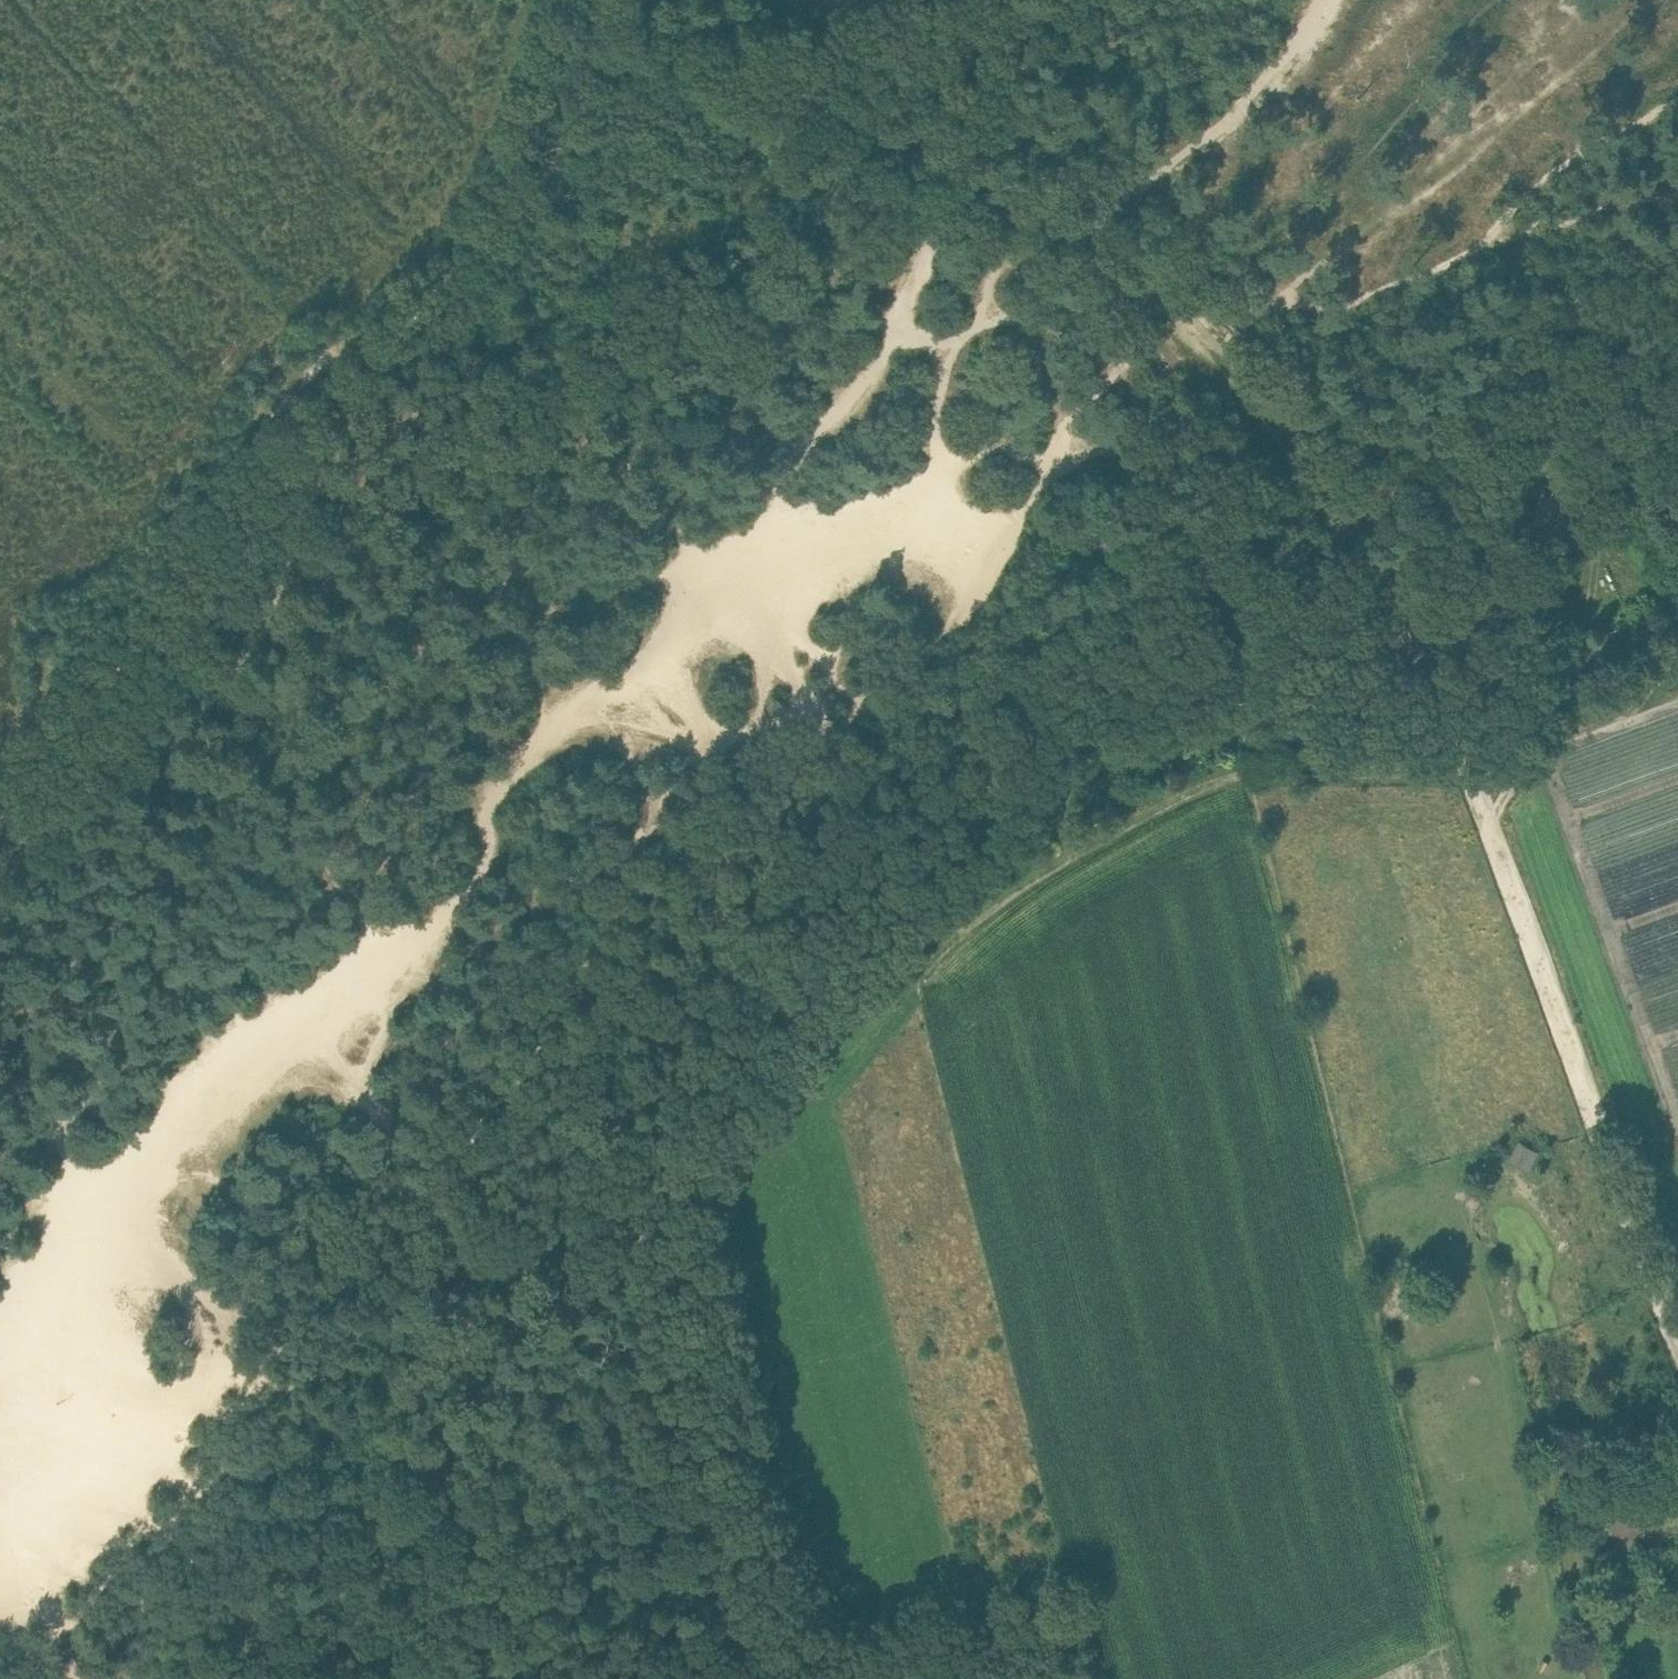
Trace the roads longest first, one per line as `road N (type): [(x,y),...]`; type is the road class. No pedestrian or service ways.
road 1 (track): [(1464,771),(1381,596),(1160,311),(1075,239),(919,144),(772,81),(669,0)]
road 2 (track): [(1669,1331),(1464,771)]
road 3 (track): [(1476,771),(1677,666)]

